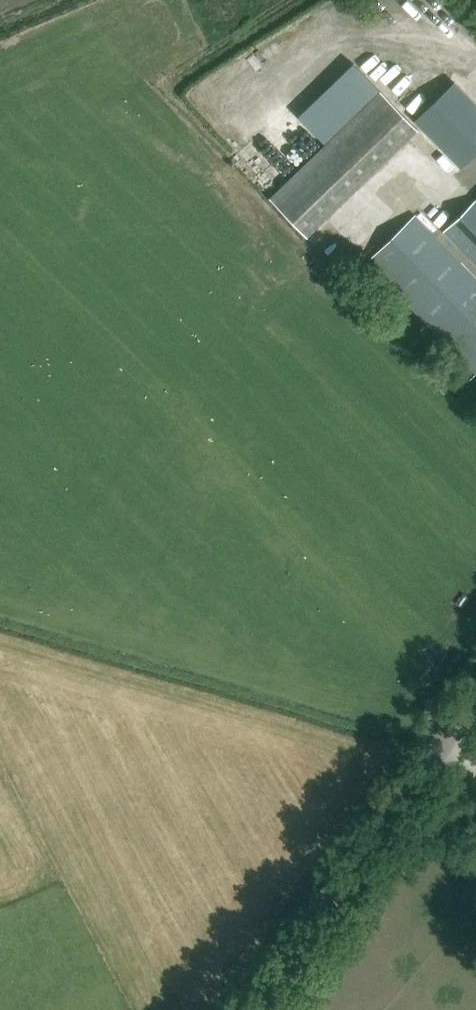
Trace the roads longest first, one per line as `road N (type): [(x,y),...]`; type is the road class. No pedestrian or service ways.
road 1 (tertiary): [(257,1009),(475,717)]

